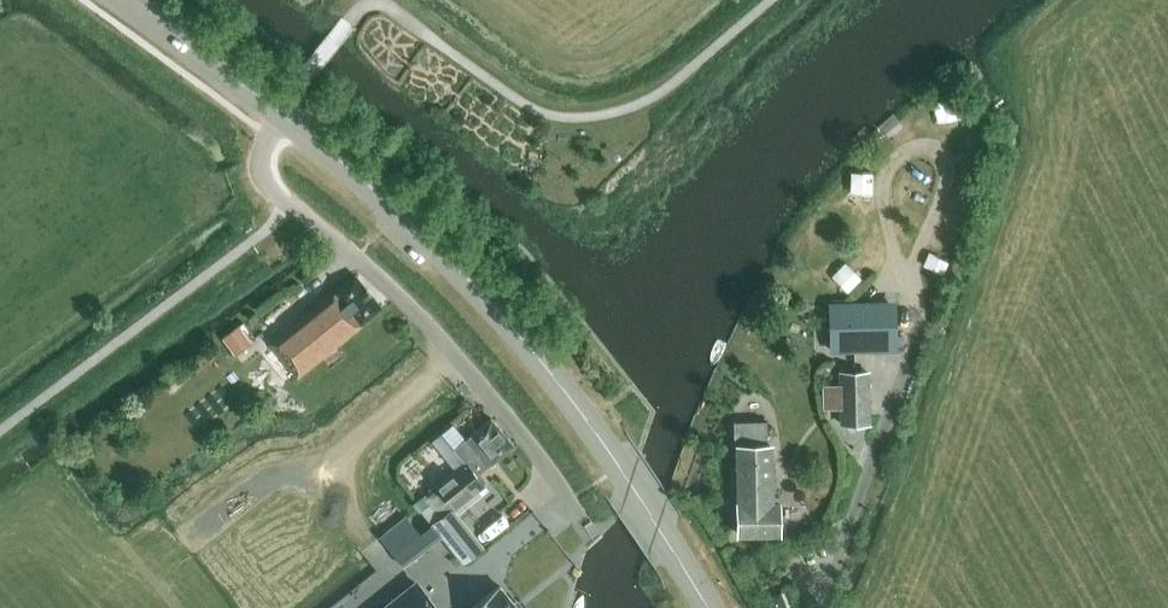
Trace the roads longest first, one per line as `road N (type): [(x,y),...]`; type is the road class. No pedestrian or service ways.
road 1 (secondary): [(708,607),(512,326),(398,213),(126,0)]
road 2 (track): [(447,345),(418,388),(341,464),(341,492),(374,547)]
road 3 (track): [(921,331),(881,194),(885,170),(917,148),(947,164),(946,176)]

